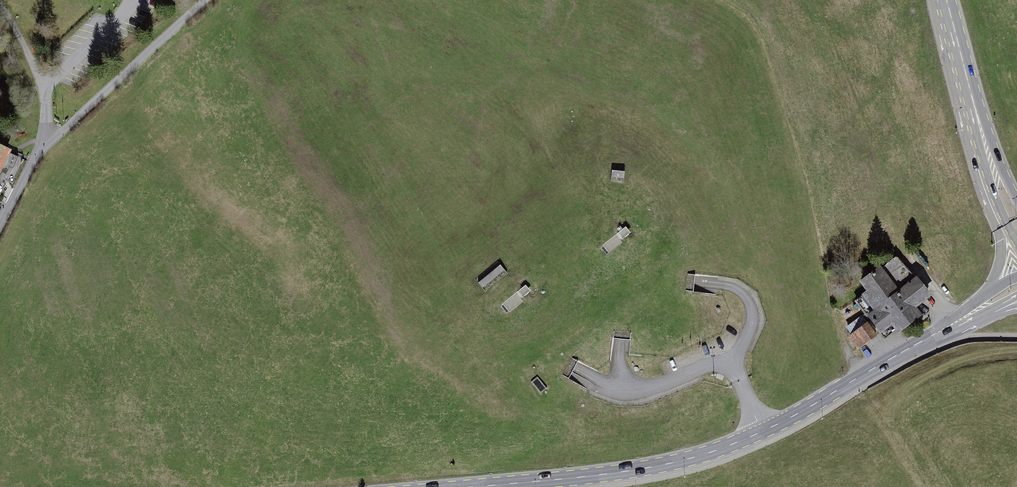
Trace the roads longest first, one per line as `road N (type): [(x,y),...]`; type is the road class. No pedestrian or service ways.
road 1 (tertiary): [(473,486),(636,470),(734,444),(1016,285)]
road 2 (residential): [(0,225),(35,155),(205,0)]
road 3 (secondary): [(941,0),(983,156),(1016,233)]

